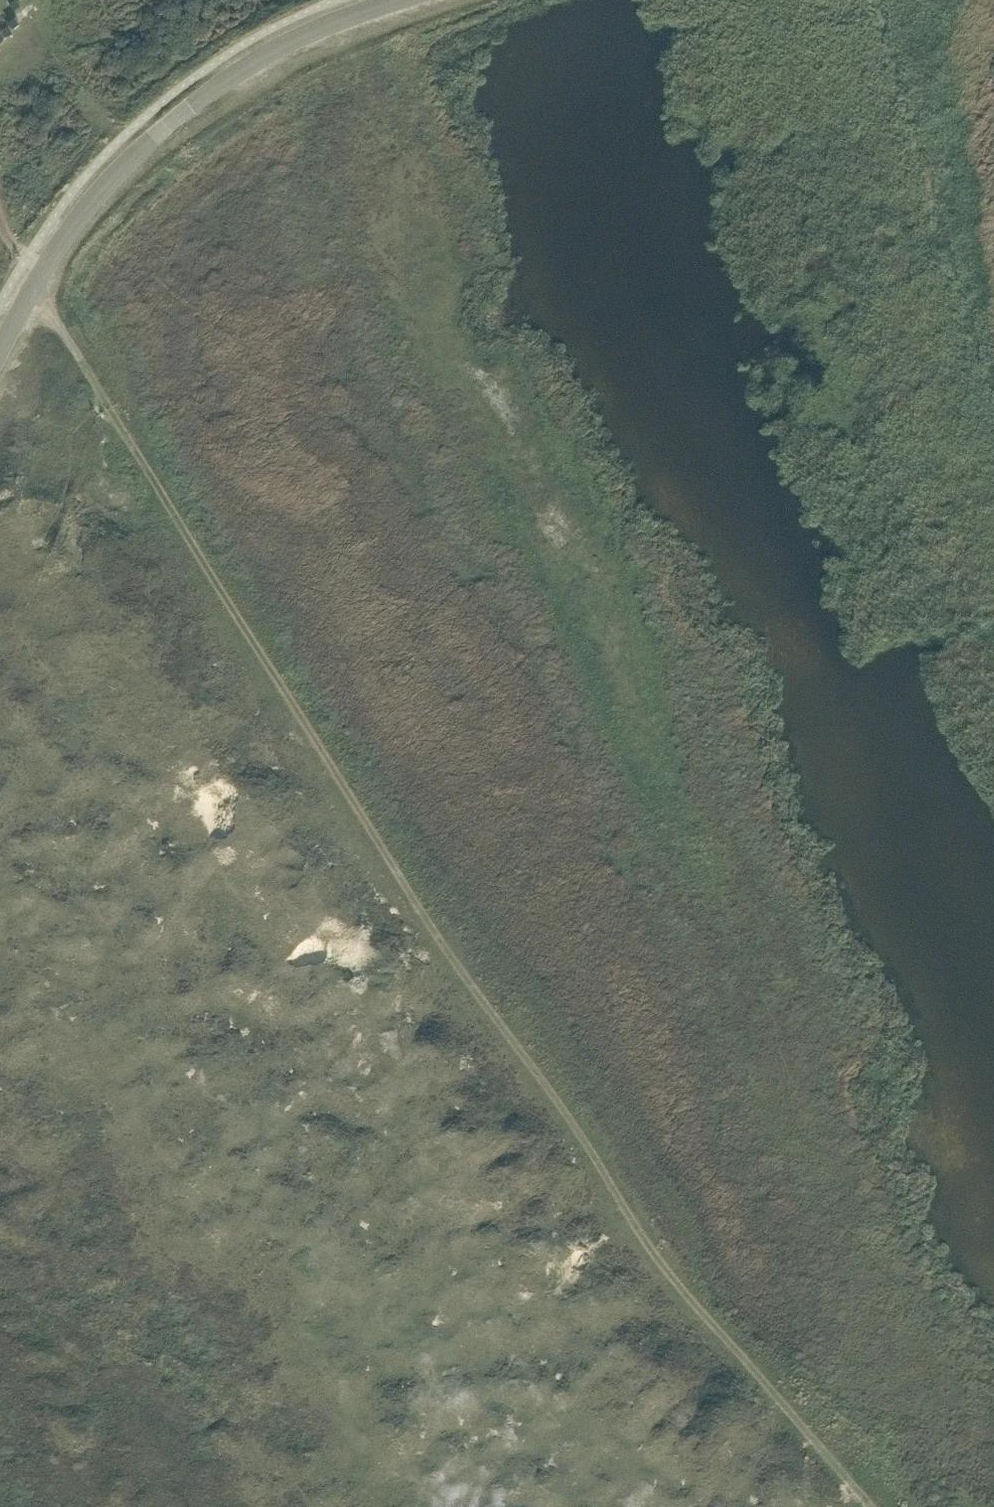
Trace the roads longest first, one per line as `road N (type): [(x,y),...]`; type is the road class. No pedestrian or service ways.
road 1 (track): [(109,411),(390,874),(617,1194),(874,1506)]
road 2 (unclassified): [(0,354),(40,274),(144,148),(234,75),(292,41),(410,0)]

